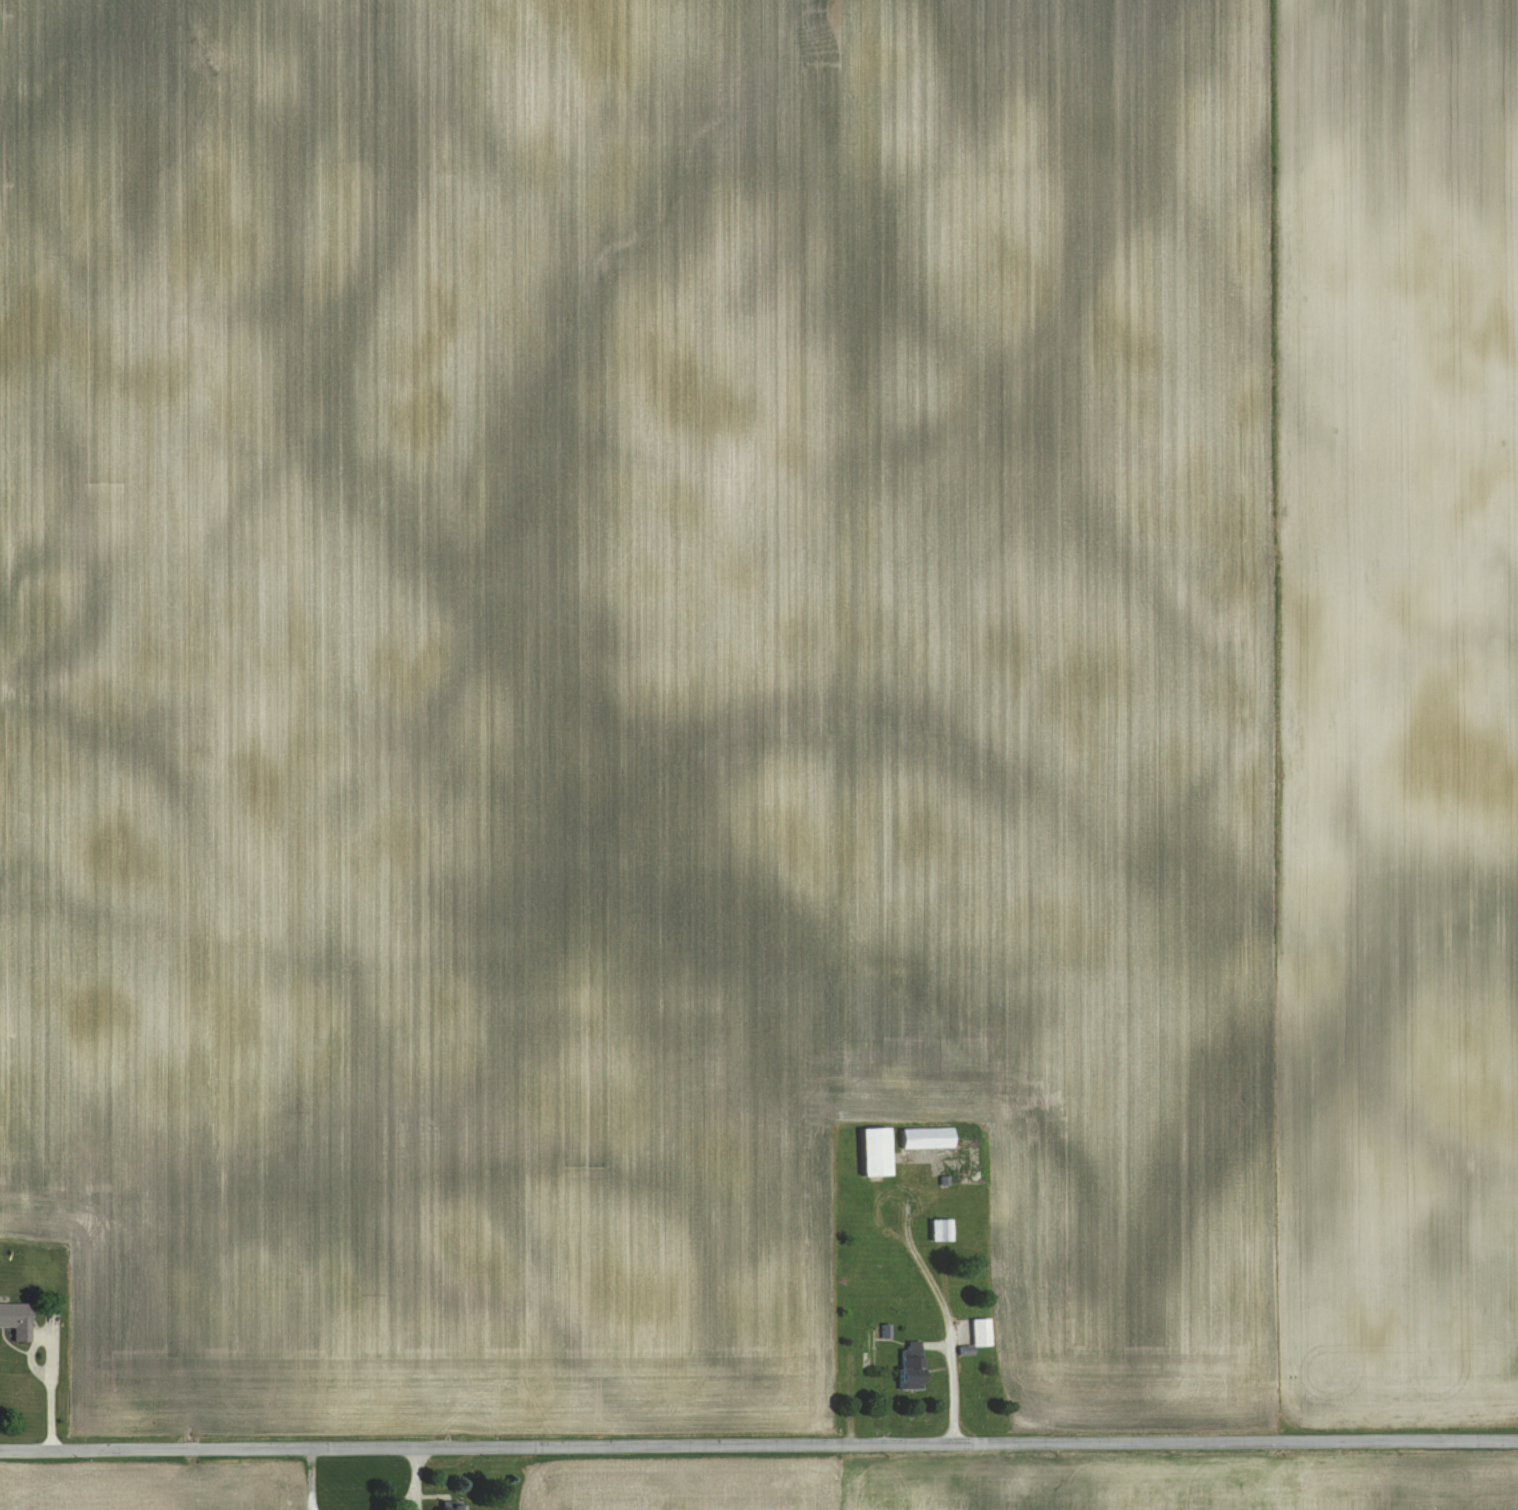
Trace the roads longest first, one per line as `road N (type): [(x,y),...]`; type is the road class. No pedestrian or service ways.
road 1 (residential): [(0,1450),(1517,1441)]

